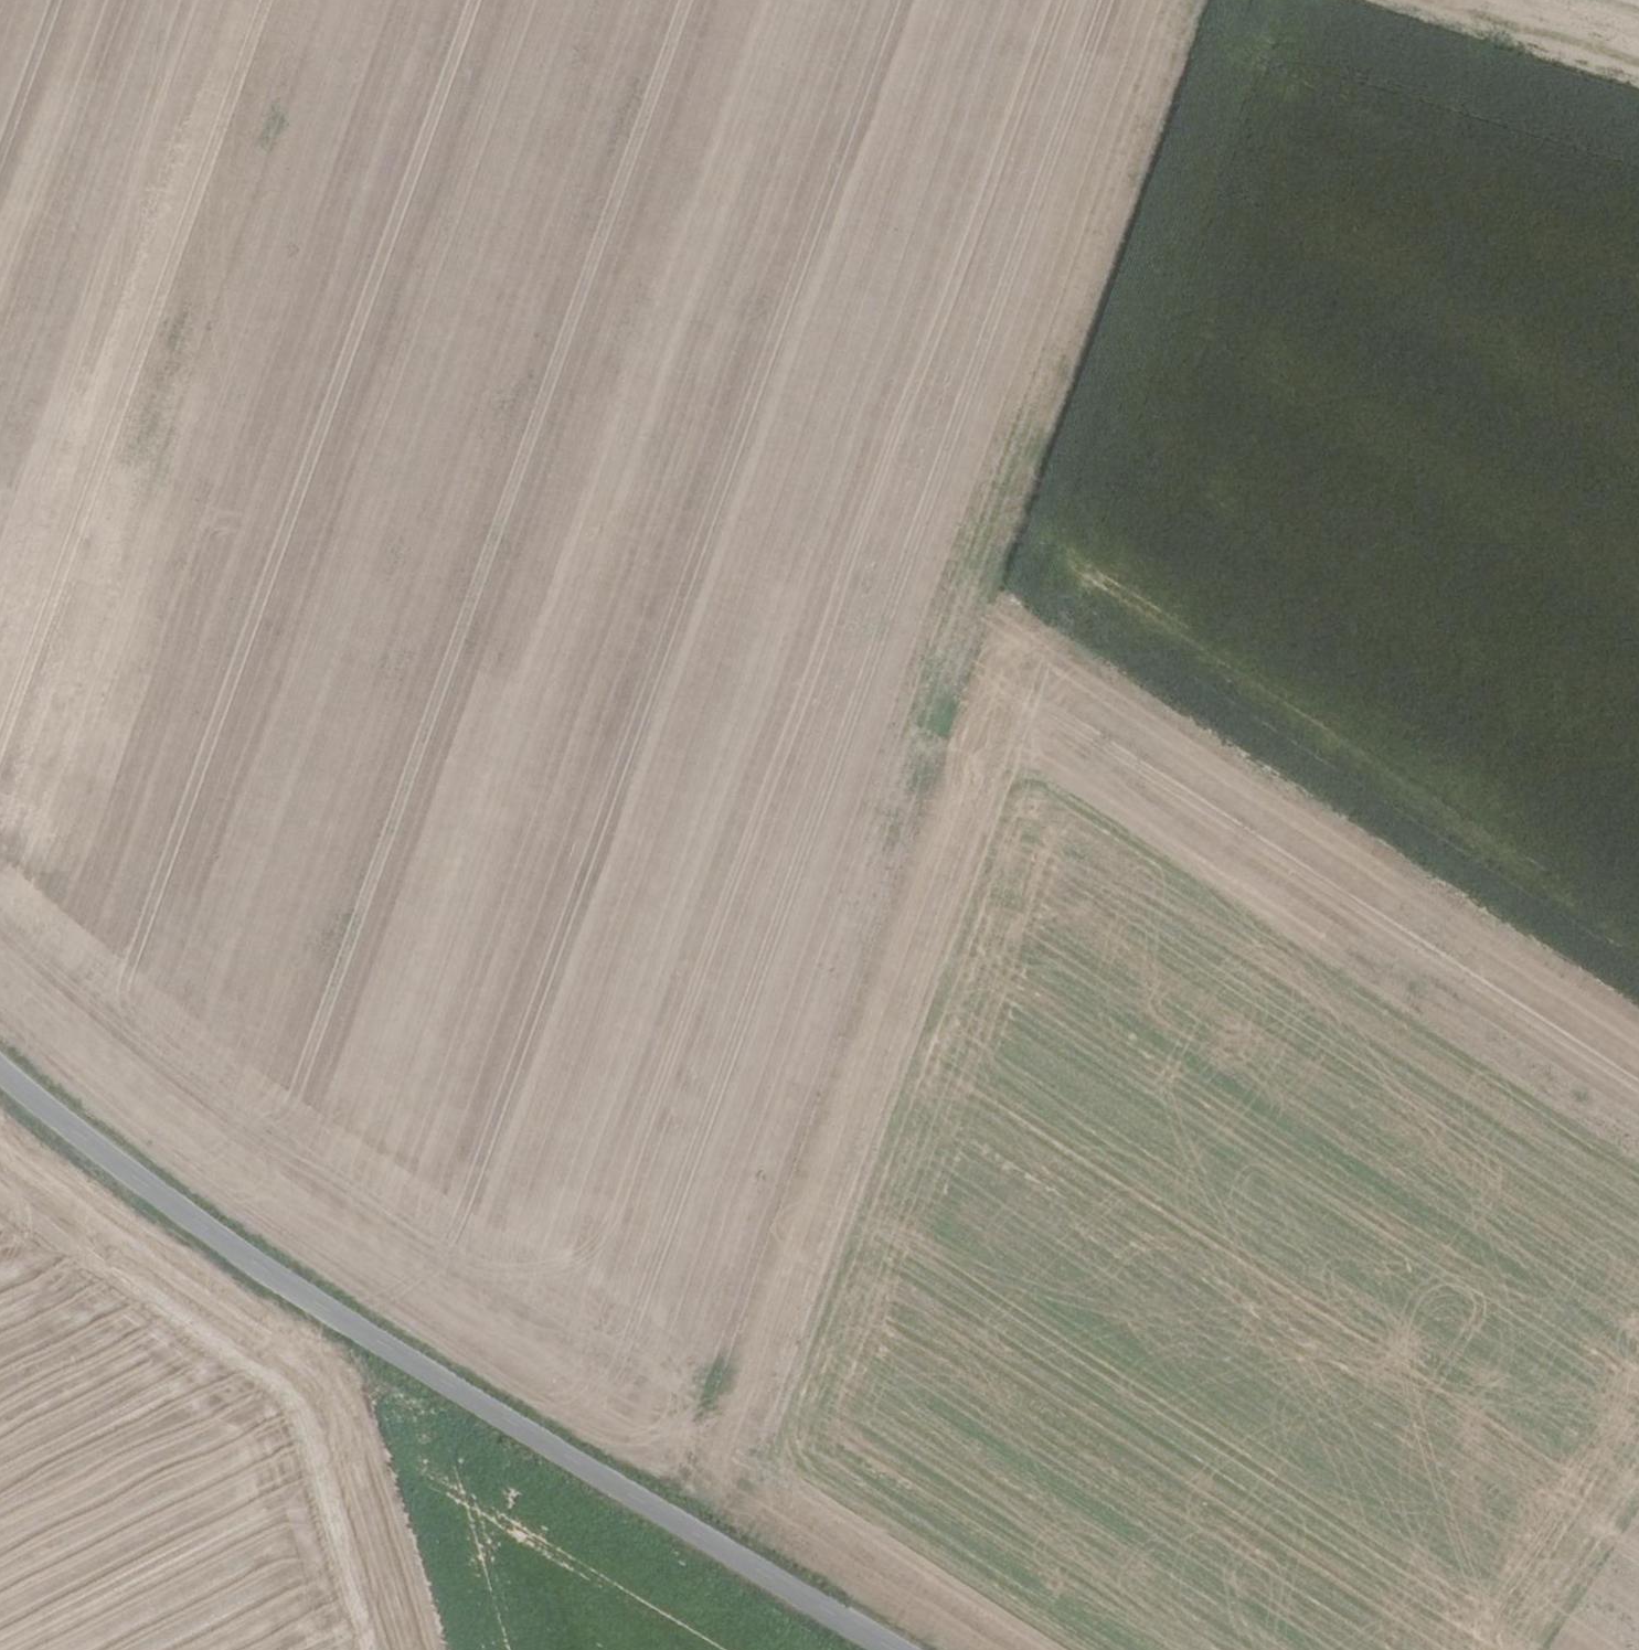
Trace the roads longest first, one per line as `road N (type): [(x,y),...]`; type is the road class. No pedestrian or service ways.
road 1 (unclassified): [(894,1649),(243,1255),(0,1069)]

